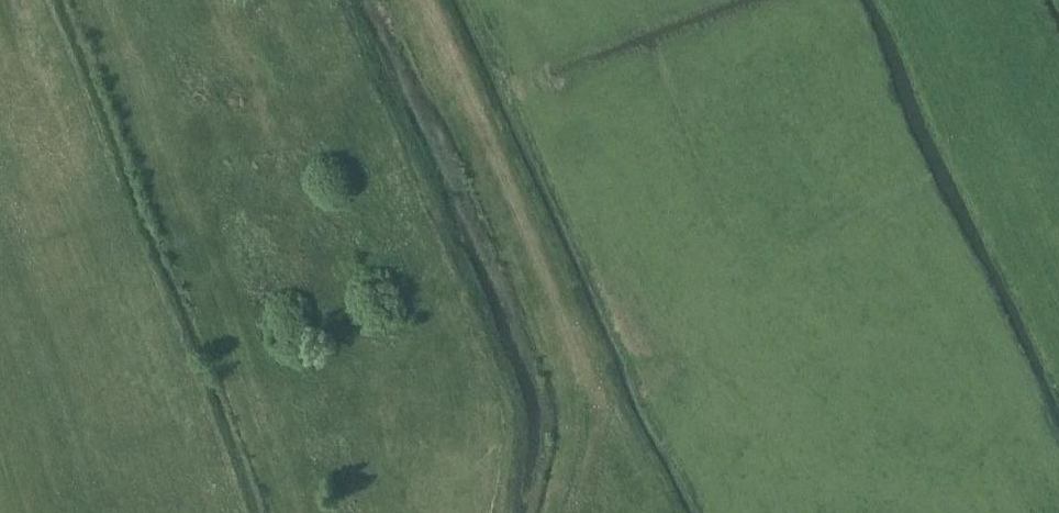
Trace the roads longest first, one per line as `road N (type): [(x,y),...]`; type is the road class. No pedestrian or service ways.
road 1 (track): [(415,0),(592,401),(555,512)]
road 2 (track): [(1058,354),(886,0)]

